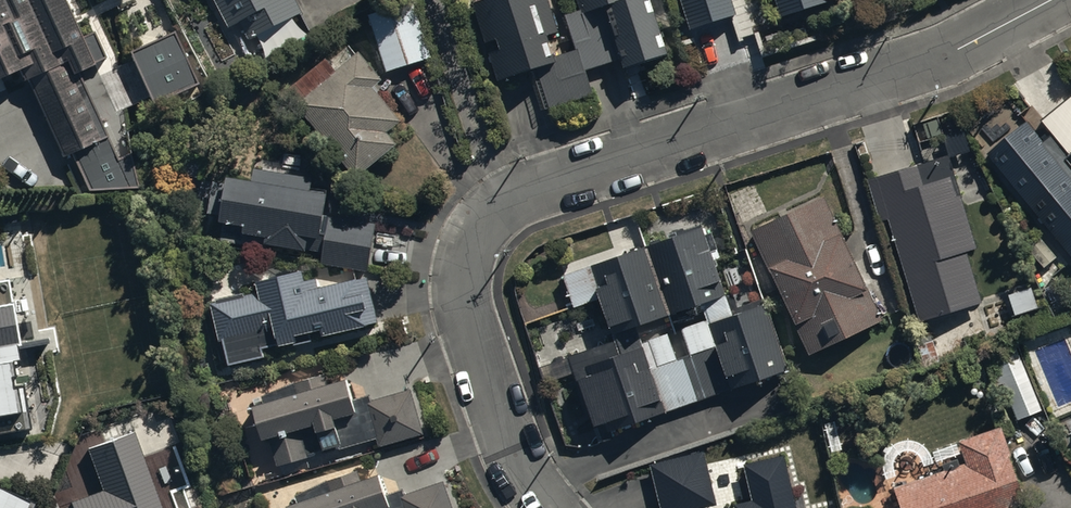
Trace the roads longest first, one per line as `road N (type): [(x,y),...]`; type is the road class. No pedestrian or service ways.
road 1 (residential): [(1056,0),(937,61),(524,192),(492,214),(462,273),(465,308),(513,449),(550,507)]

